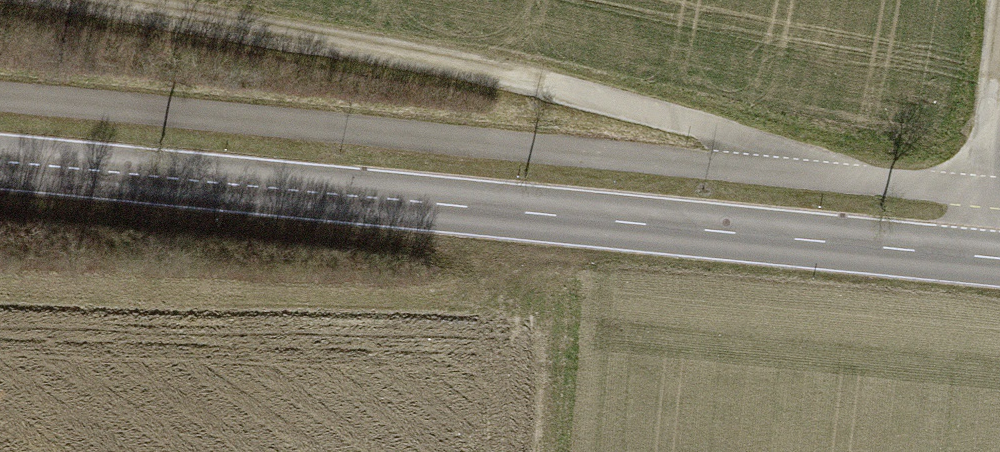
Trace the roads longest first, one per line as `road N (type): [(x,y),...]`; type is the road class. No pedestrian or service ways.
road 1 (secondary): [(999,258),(0,161)]
road 2 (track): [(97,0),(544,83),(719,130),(837,176)]
road 3 (track): [(987,191),(999,23)]

